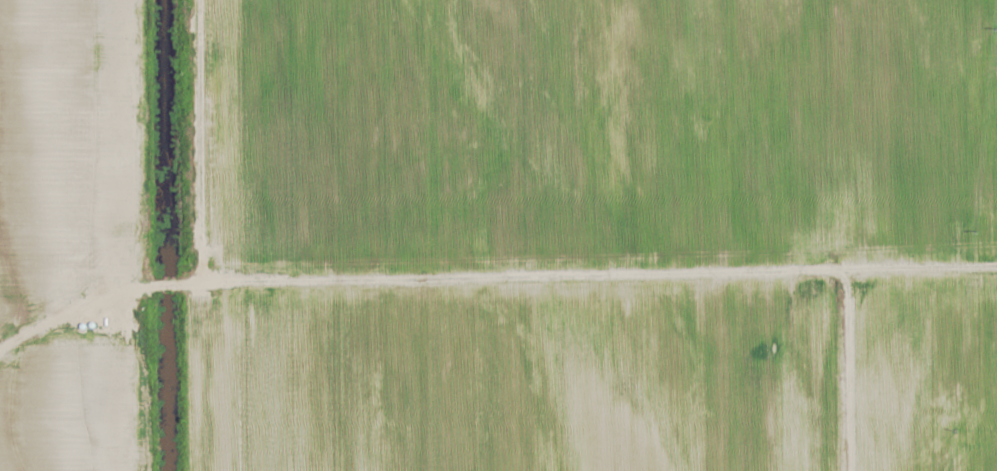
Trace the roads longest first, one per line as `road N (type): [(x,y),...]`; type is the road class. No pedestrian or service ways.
road 1 (residential): [(996,271),(198,283)]
road 2 (residential): [(198,283),(207,0)]
road 3 (residential): [(0,353),(65,317),(198,283)]
road 4 (residential): [(846,274),(844,470)]

